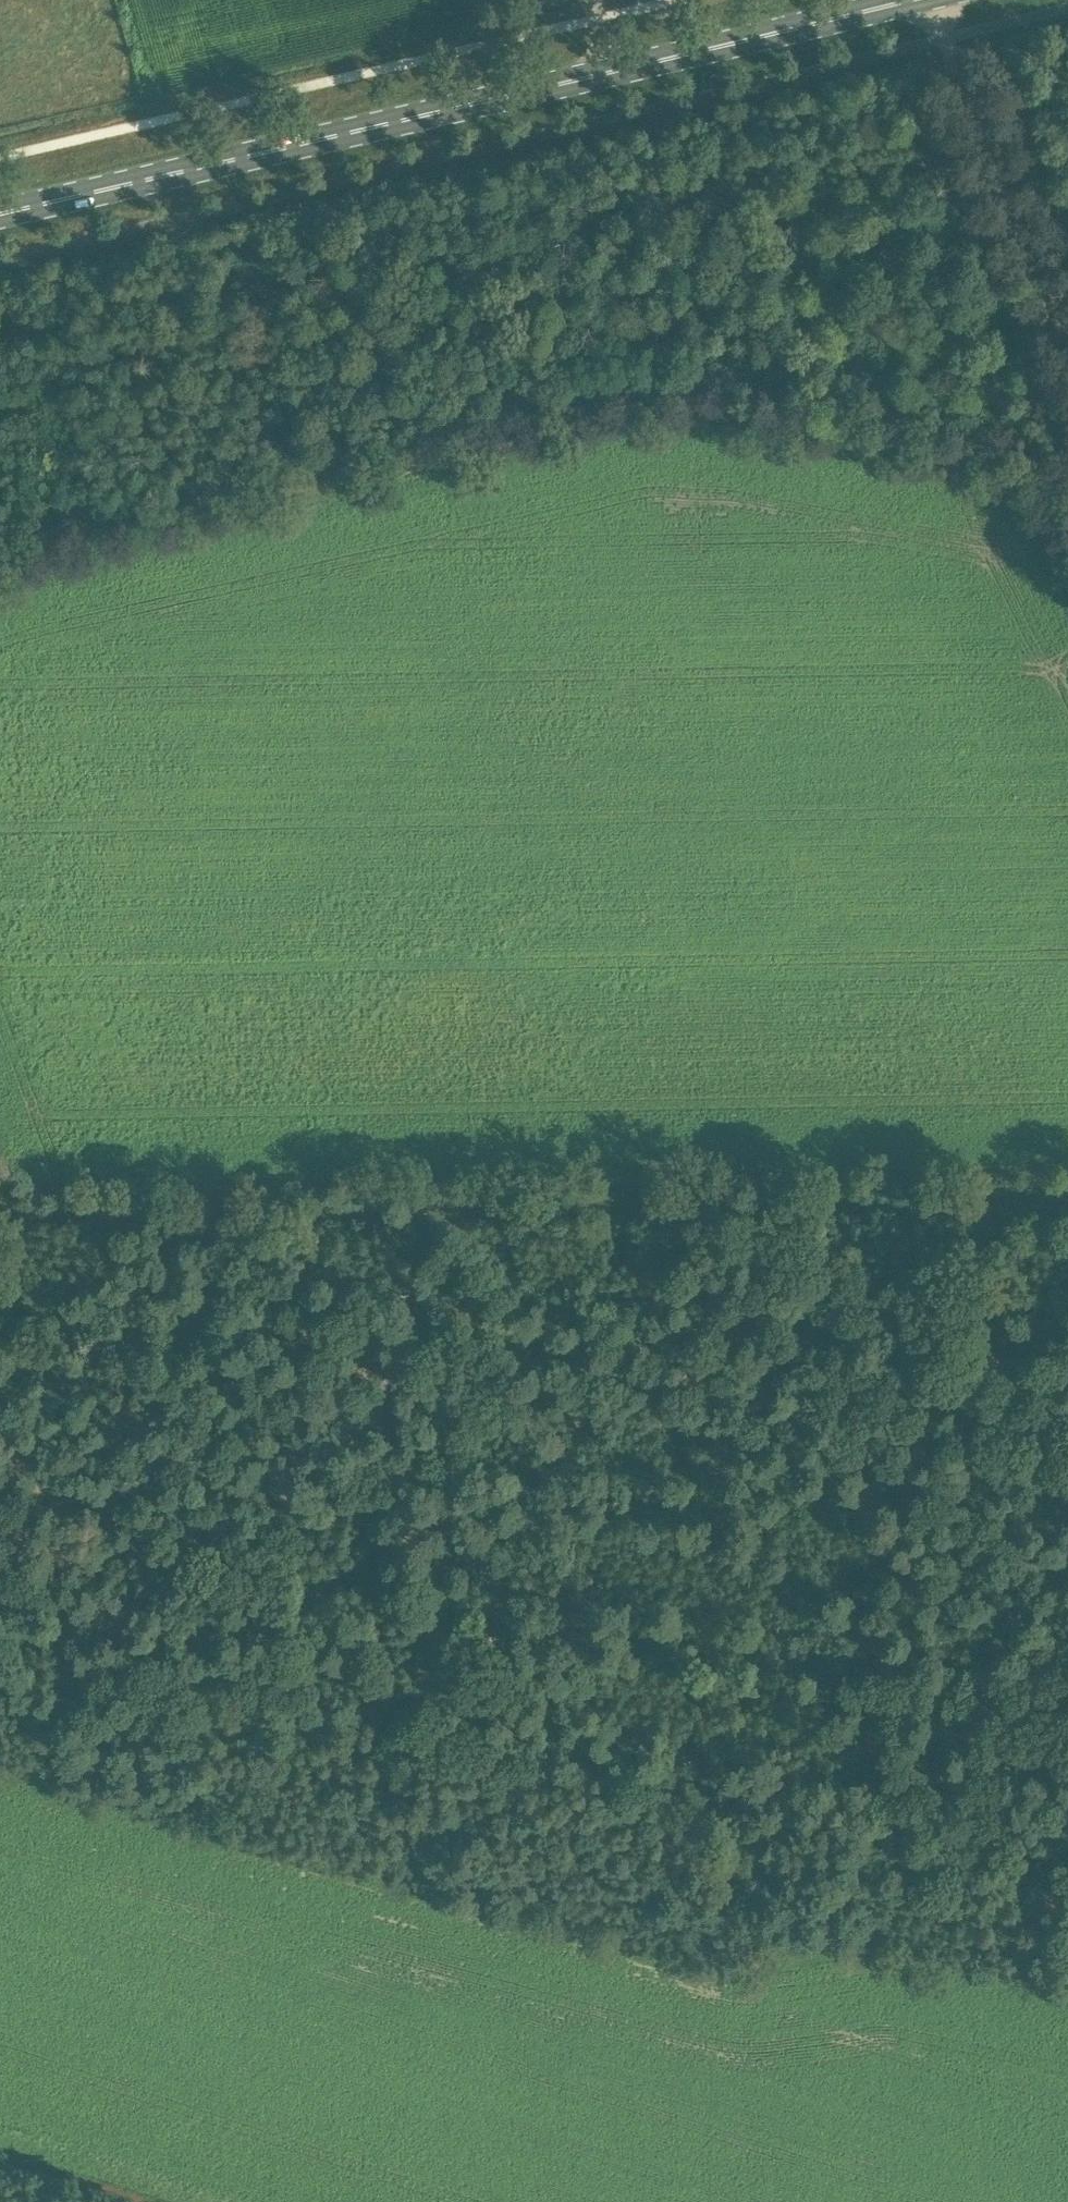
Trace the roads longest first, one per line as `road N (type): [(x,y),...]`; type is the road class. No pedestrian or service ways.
road 1 (track): [(0,1193),(1008,1168)]
road 2 (primary): [(0,219),(905,0)]
road 3 (track): [(1067,1541),(986,1324),(1008,1168),(1067,1179)]
road 4 (track): [(1067,338),(961,34),(964,0)]

